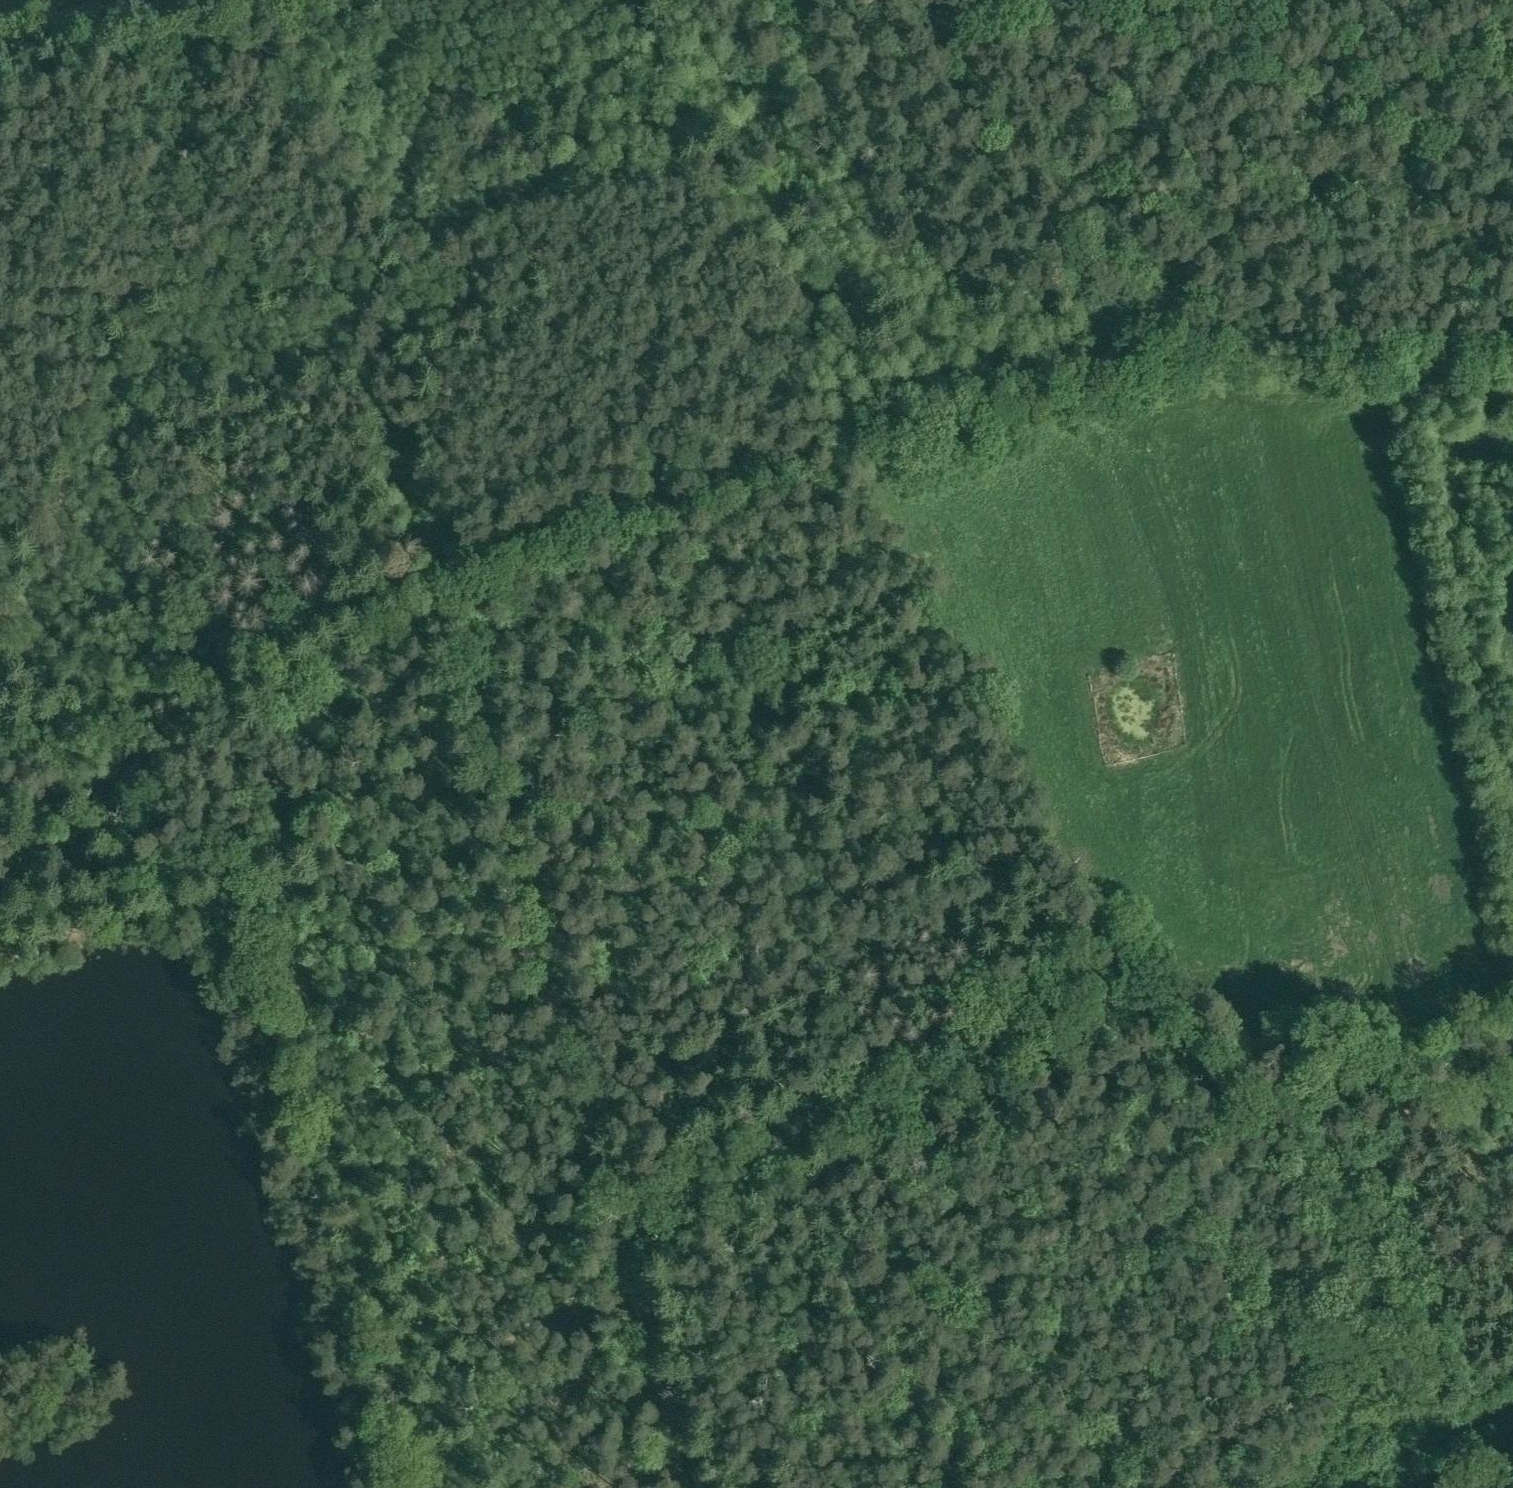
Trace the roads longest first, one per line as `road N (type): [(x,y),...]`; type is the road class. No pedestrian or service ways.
road 1 (track): [(1347,1487),(1512,1398)]
road 2 (unclassified): [(172,0),(0,58)]

